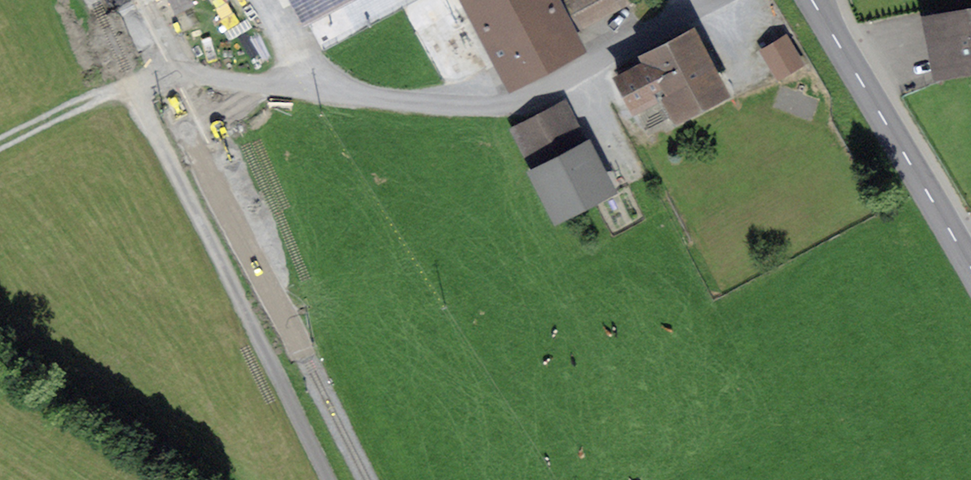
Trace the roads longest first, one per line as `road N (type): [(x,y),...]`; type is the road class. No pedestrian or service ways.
road 1 (track): [(133,87),(196,73),(482,106)]
road 2 (secondary): [(812,0),(965,251)]
road 3 (track): [(0,143),(133,87)]

